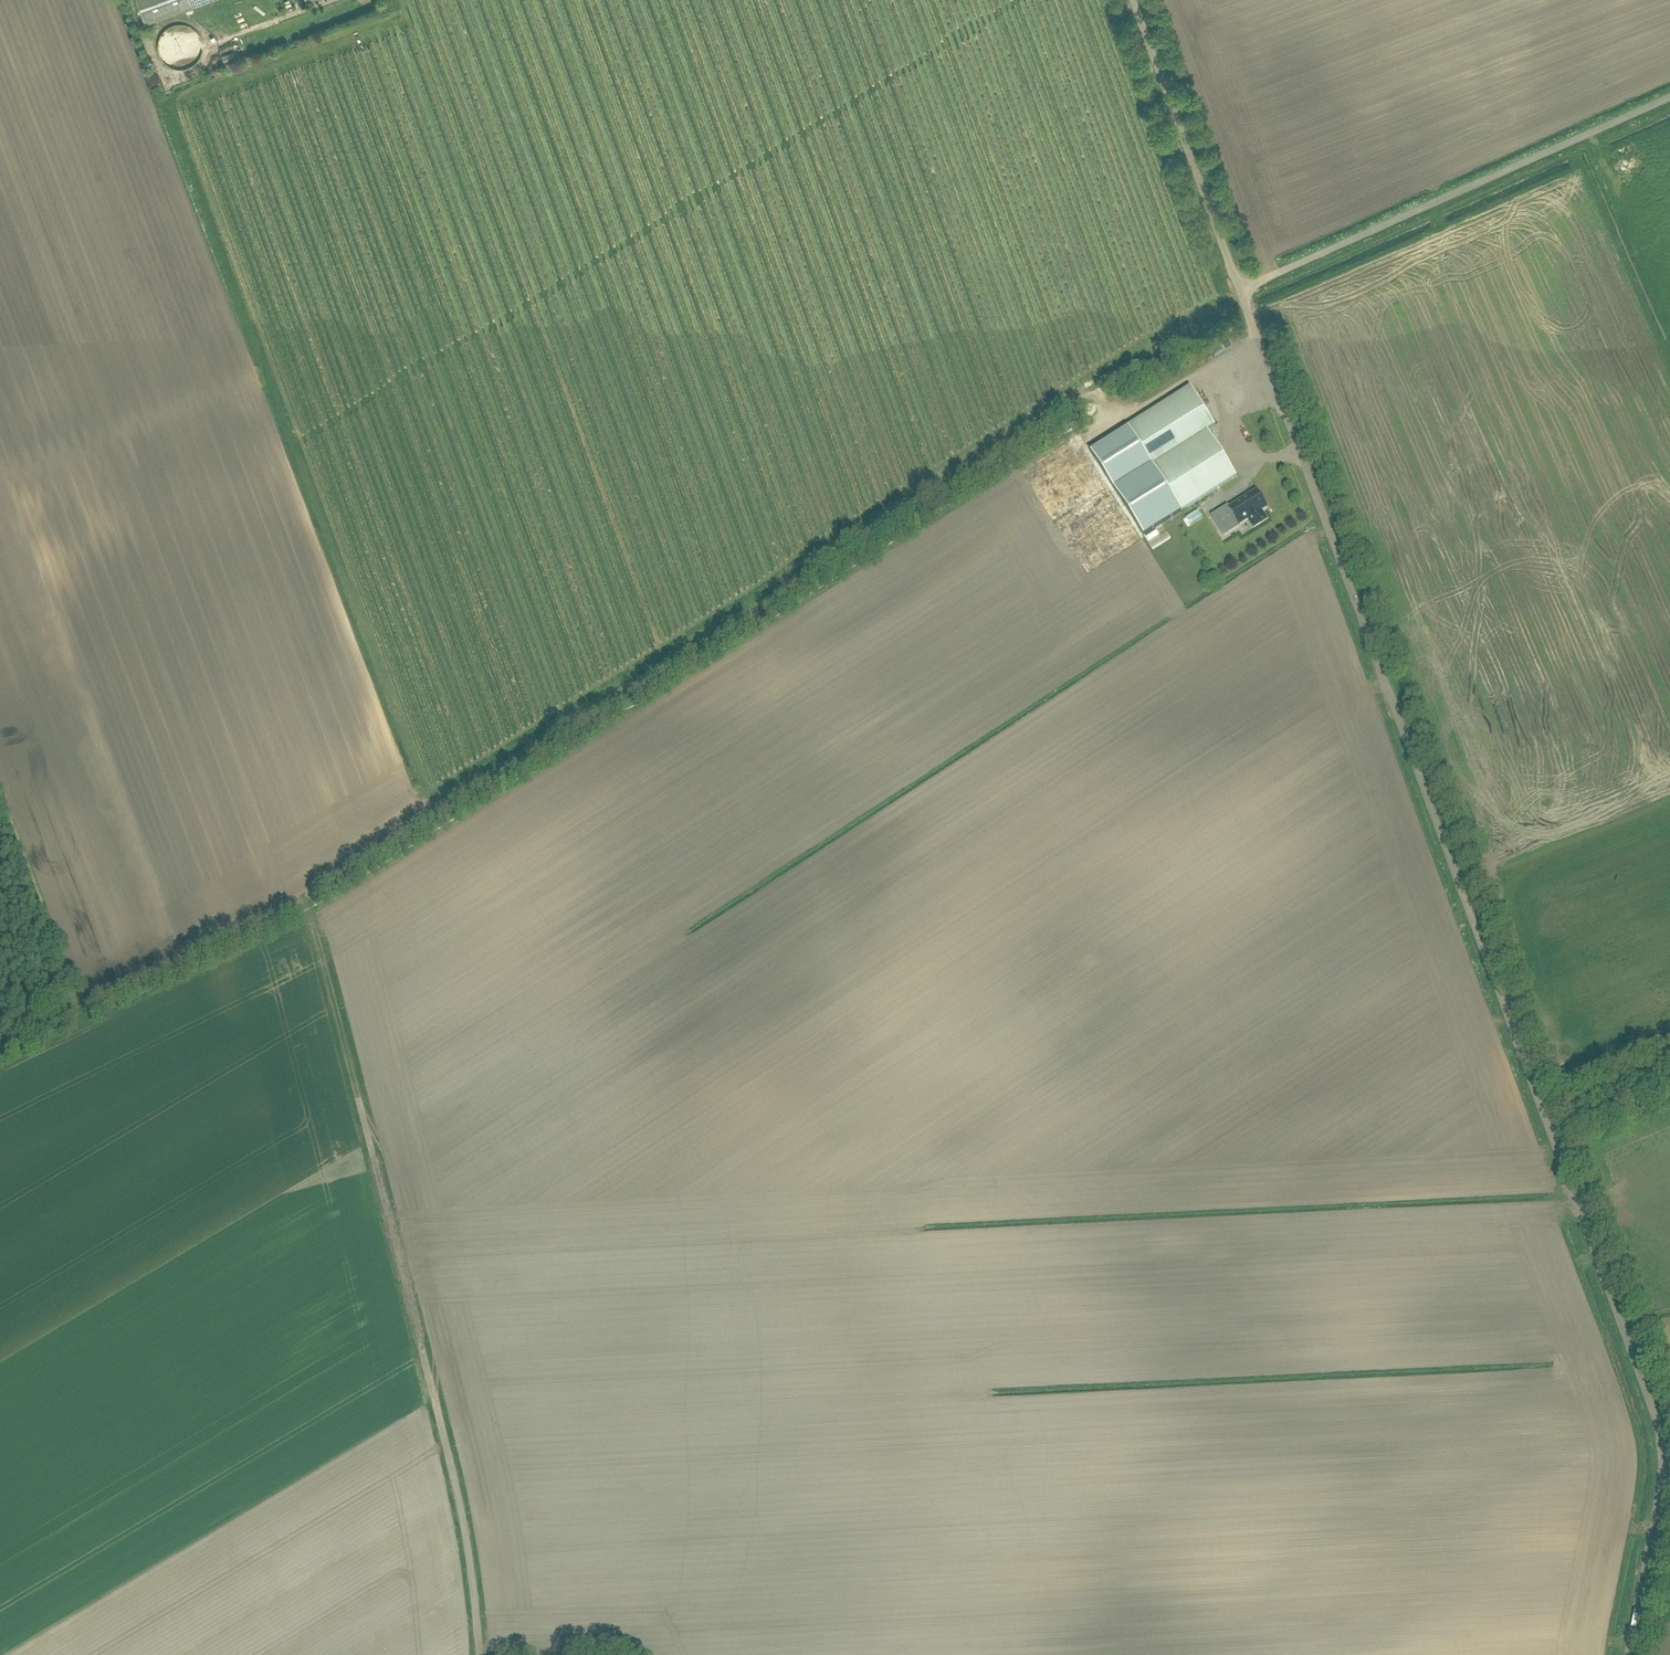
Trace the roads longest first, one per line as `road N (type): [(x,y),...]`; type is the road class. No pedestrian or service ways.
road 1 (unclassified): [(1628,1654),(1662,1493),(1658,1424),(1240,290)]
road 2 (unclassified): [(478,1654),(456,1497),(298,907)]
road 3 (unclassified): [(1240,290),(1669,97)]
road 4 (unclassified): [(1240,290),(1134,0)]

